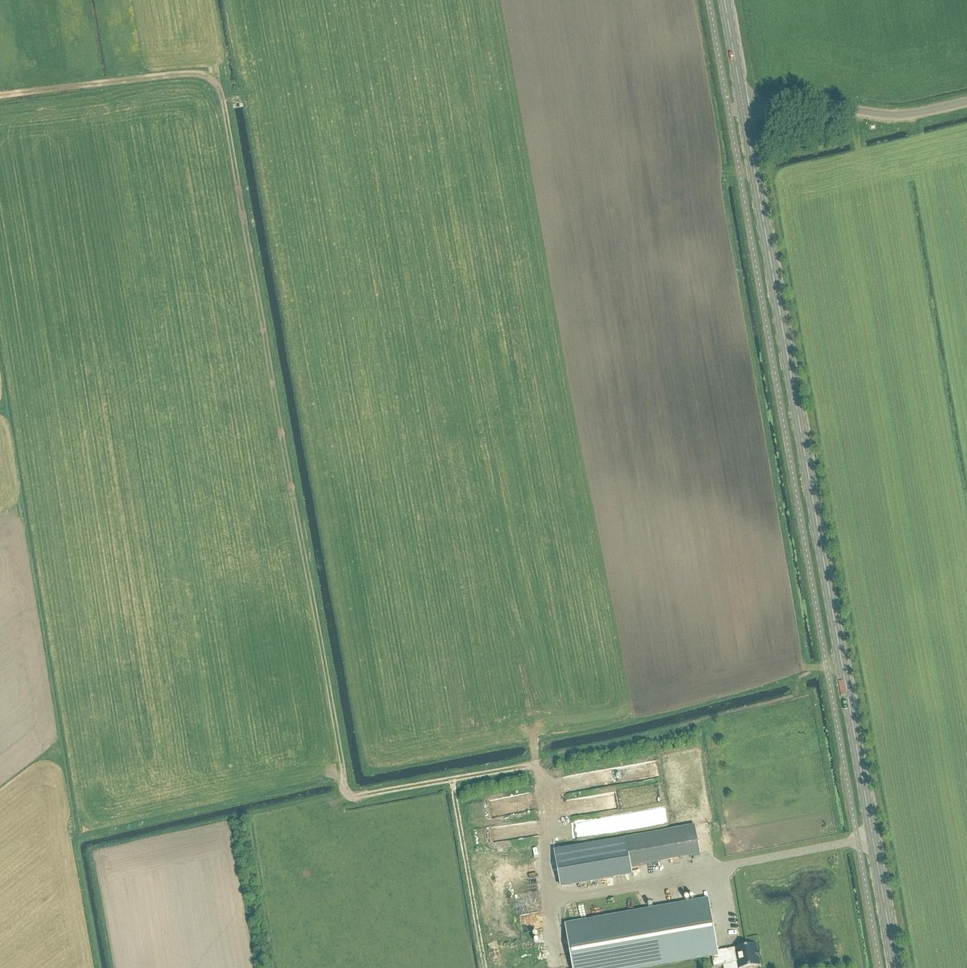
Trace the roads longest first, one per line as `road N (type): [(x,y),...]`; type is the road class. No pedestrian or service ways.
road 1 (primary): [(896,967),(744,110)]
road 2 (unclassified): [(744,110),(803,101),(899,116),(966,102)]

